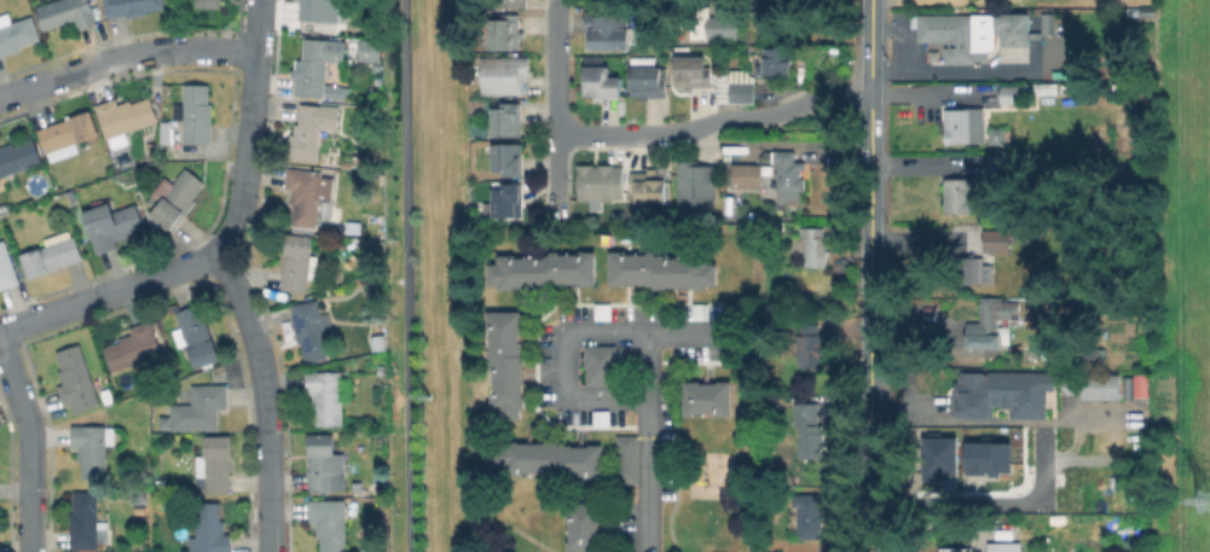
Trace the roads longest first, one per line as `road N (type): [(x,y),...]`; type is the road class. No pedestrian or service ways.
road 1 (secondary): [(869,452),(871,0)]
road 2 (residential): [(556,135),(682,134),(816,99),(870,97)]
road 3 (residential): [(219,257),(245,191),(260,0)]
road 4 (residential): [(0,101),(141,56),(255,58)]
road 5 (residential): [(271,487),(262,376),(219,257)]
road 6 (residential): [(0,333),(219,257)]
road 7 (residential): [(556,207),(557,0)]
road 8 (residential): [(0,337),(30,435),(31,494)]

